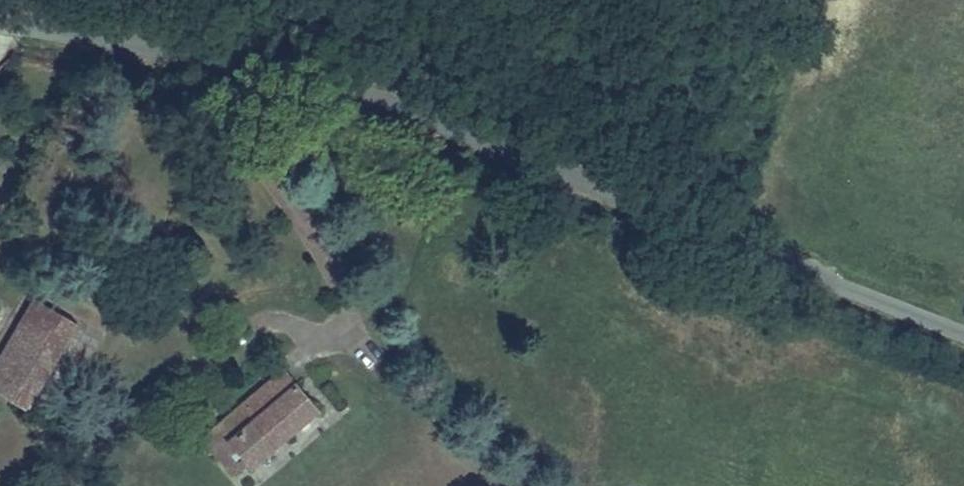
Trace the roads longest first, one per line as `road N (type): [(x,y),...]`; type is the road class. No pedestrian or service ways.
road 1 (unclassified): [(0,20),(376,89),(963,333)]

